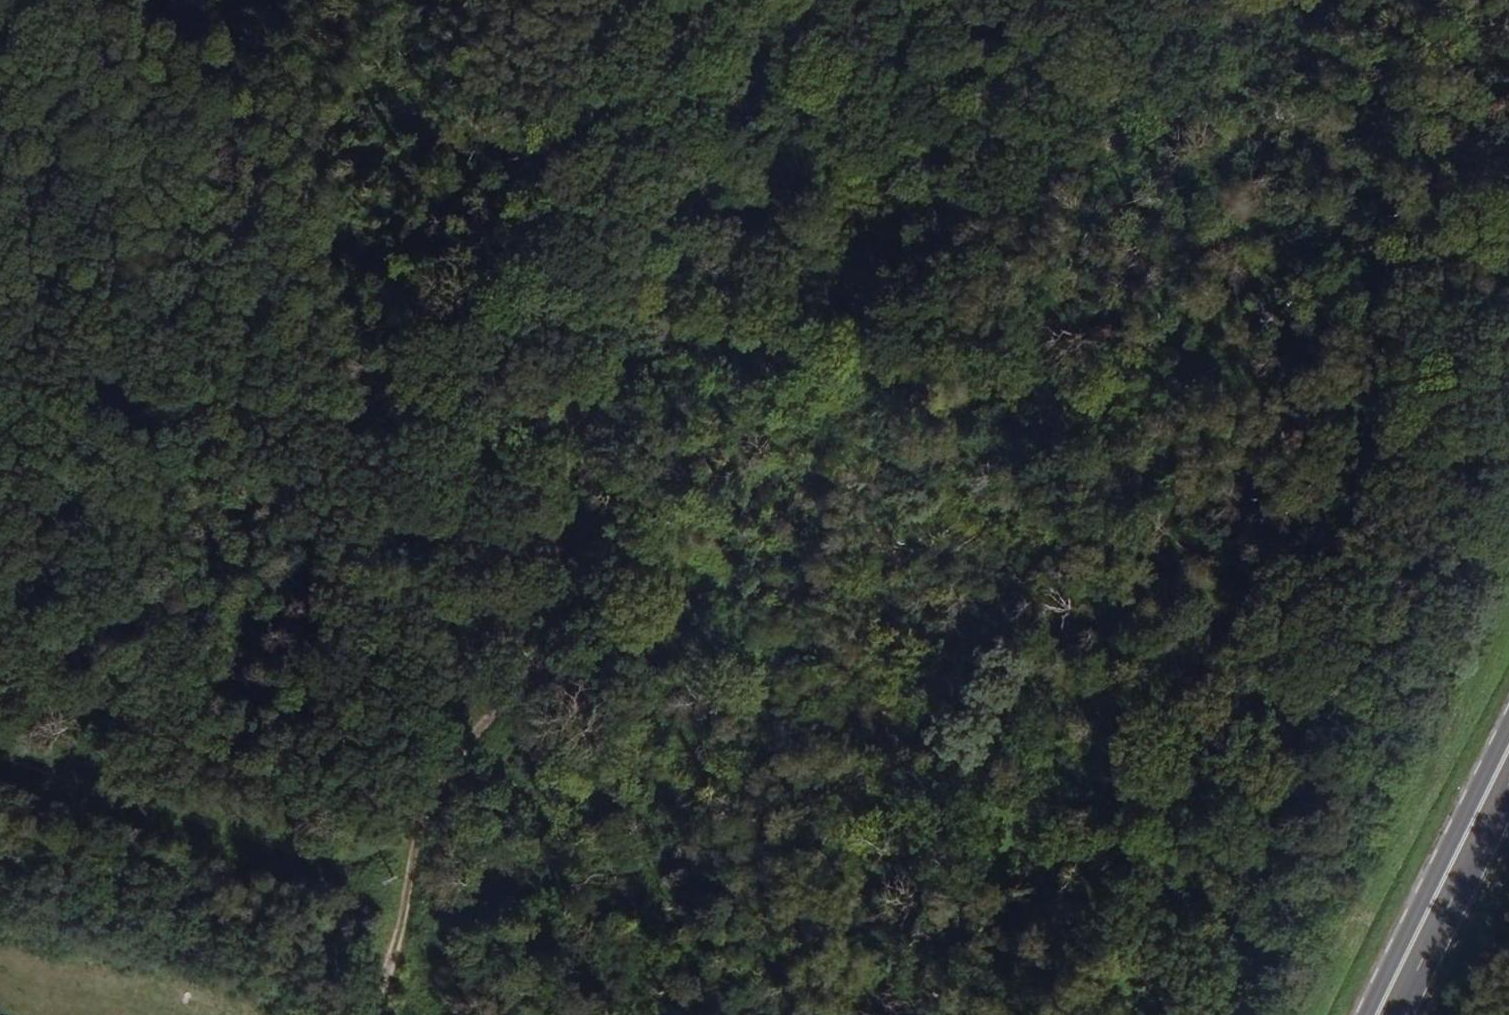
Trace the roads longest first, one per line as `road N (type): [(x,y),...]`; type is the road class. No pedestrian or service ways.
road 1 (track): [(362,1014),(436,799),(789,356),(877,270),(1175,110),(1355,0)]
road 2 (primary): [(1386,1014),(1508,766)]

